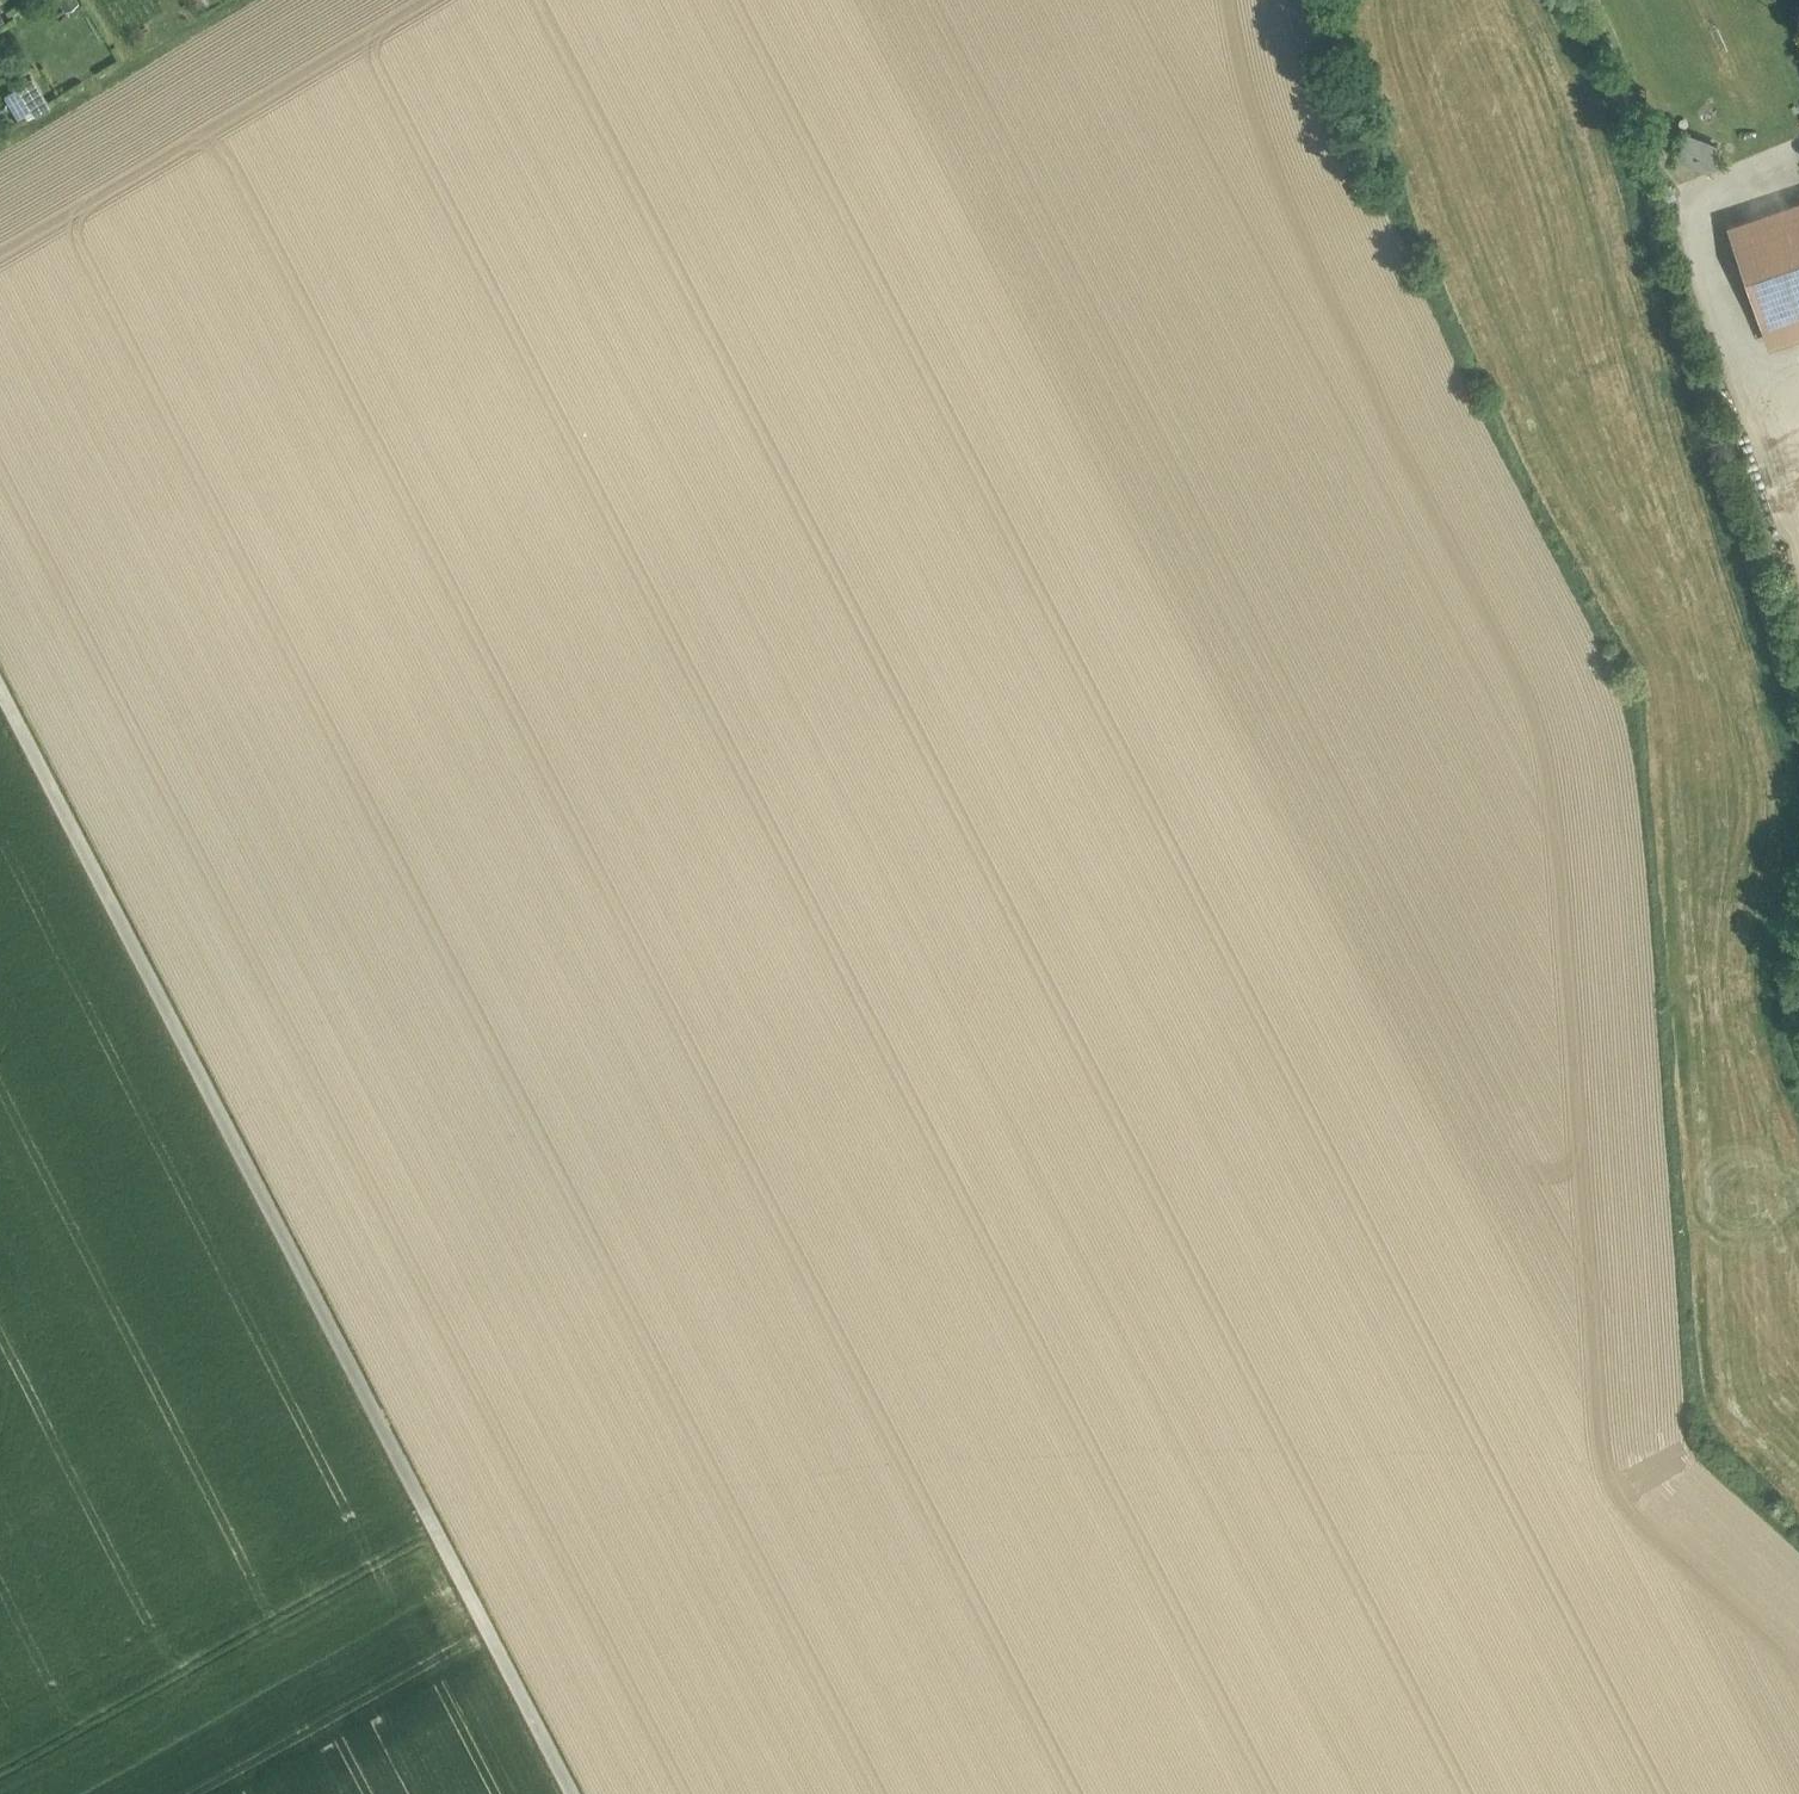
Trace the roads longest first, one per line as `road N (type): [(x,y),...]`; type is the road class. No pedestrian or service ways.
road 1 (track): [(0,674),(574,1793)]
road 2 (track): [(1798,144),(1674,193)]

